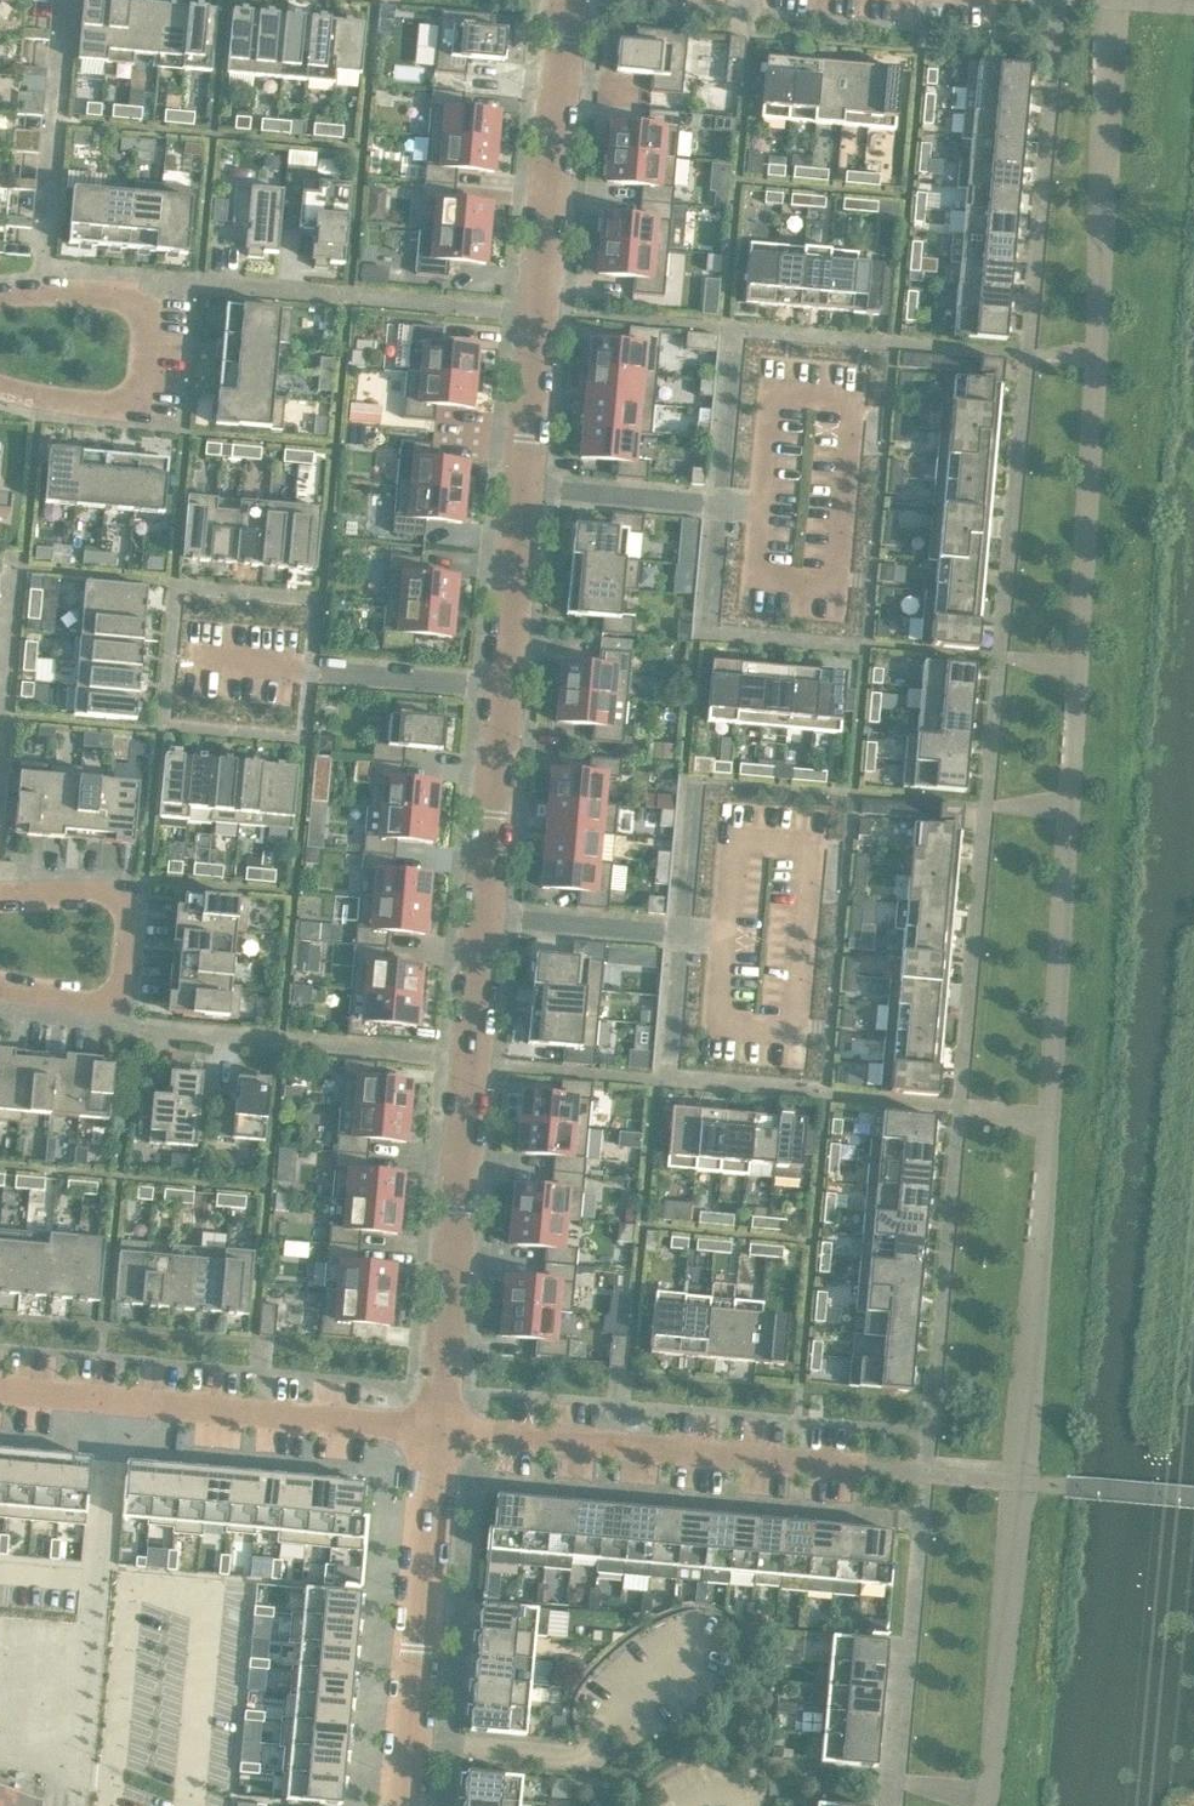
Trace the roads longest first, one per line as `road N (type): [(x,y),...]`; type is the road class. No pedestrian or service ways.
road 1 (unclassified): [(437,1427),(483,916)]
road 2 (unclassified): [(522,486),(566,0)]
road 3 (residential): [(762,579),(840,587),(858,397),(780,389),(769,507)]
road 4 (residential): [(874,1467),(437,1427)]
road 5 (unclassified): [(437,1427),(0,1390)]
road 6 (residential): [(723,936),(716,1025),(797,1032),(813,848),(731,839)]
road 7 (unclassified): [(402,1805),(437,1427)]
road 8 (residential): [(0,989),(116,1003),(126,895),(0,893)]
road 9 (residential): [(0,722),(12,569),(27,551),(41,392)]
road 10 (residential): [(195,659),(503,687)]
road 11 (residential): [(43,298),(66,0)]
road 12 (unclassified): [(483,916),(503,687)]
road 13 (unclassified): [(503,687),(522,486)]
road 14 (residential): [(149,305),(191,281),(341,295)]
road 15 (residential): [(41,392),(139,403),(149,305)]
road 16 (residential): [(676,933),(483,916)]
road 17 (residential): [(714,503),(522,486)]
road 18 (residential): [(714,503),(731,329)]
road 19 (residential): [(661,1079),(676,933)]
road 20 (residential): [(676,933),(693,790)]

